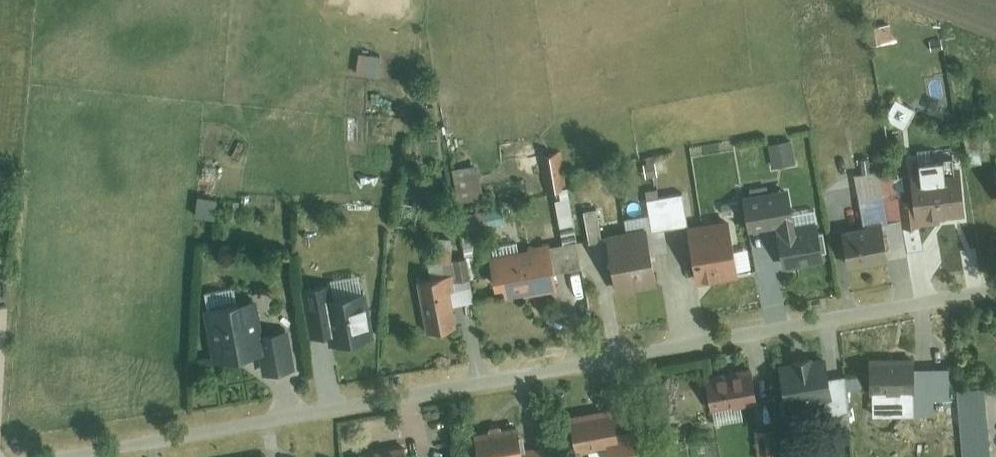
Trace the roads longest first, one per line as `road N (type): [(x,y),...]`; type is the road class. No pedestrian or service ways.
road 1 (residential): [(69,456),(995,291)]

